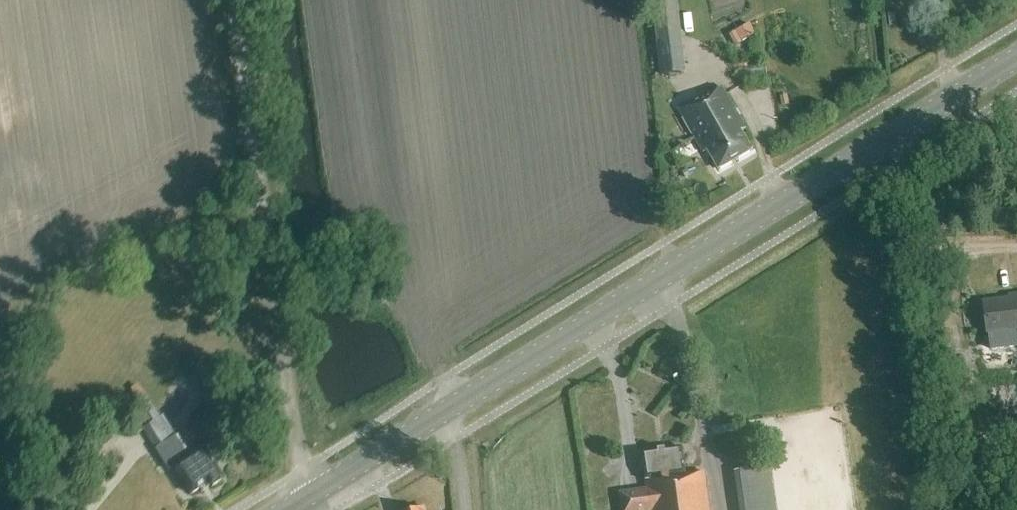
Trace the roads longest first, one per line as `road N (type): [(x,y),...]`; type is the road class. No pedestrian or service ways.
road 1 (primary): [(454,407),(1016,60)]
road 2 (unclassified): [(309,497),(236,0)]
road 3 (primary): [(309,497),(454,407)]

